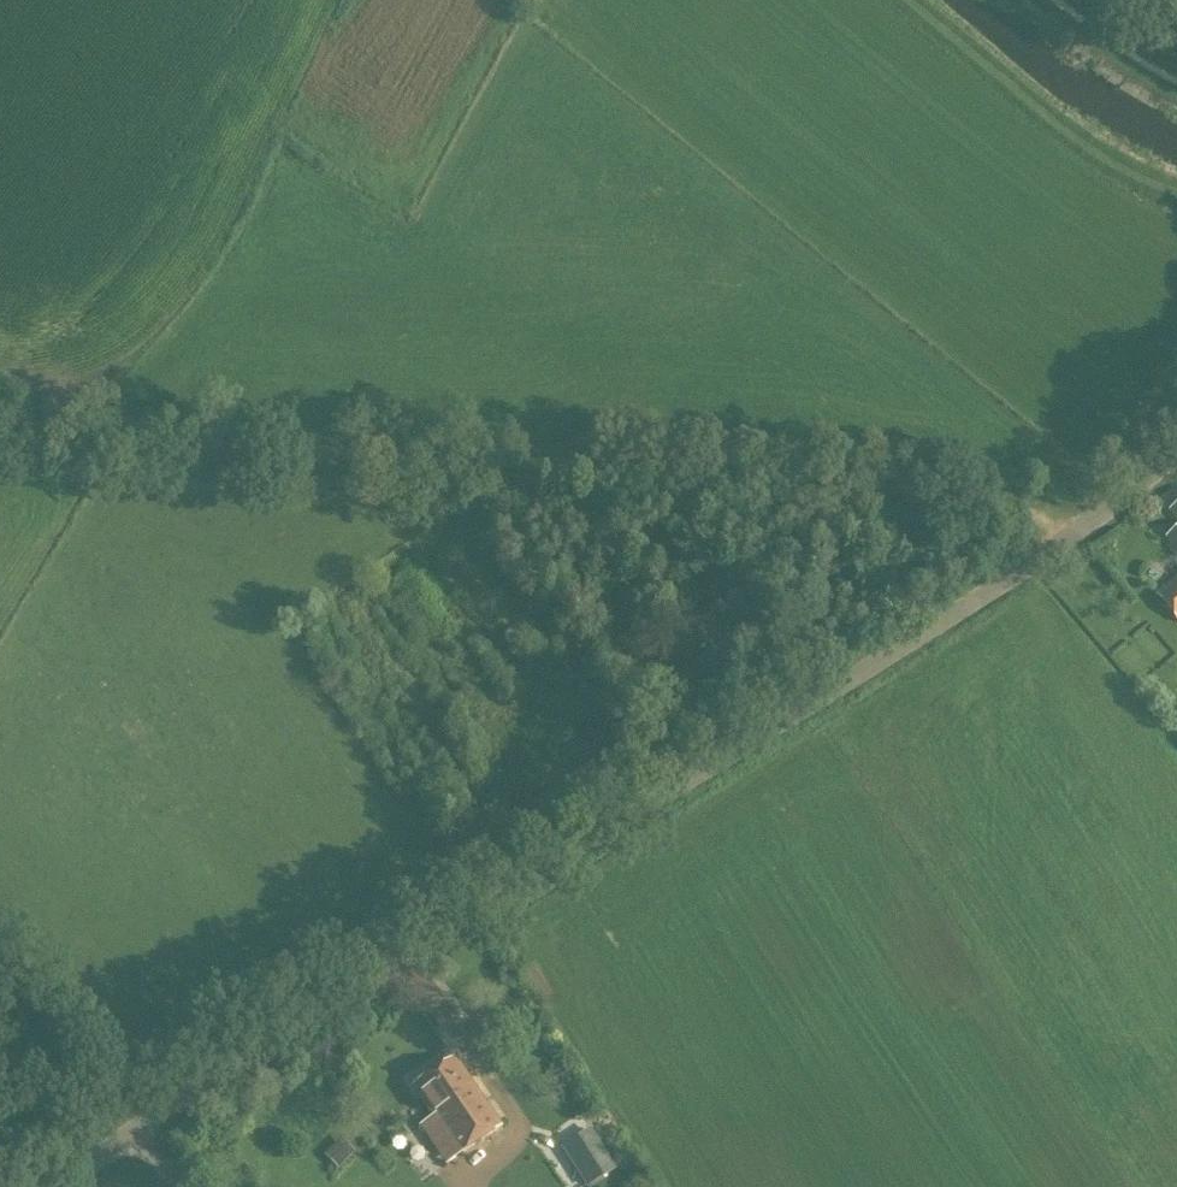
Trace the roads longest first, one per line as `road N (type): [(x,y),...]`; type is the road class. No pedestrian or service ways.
road 1 (unclassified): [(131,1129),(1025,570),(1176,454)]
road 2 (track): [(0,424),(115,453),(1062,512),(1088,525)]
road 3 (track): [(905,0),(1098,154),(1176,189)]

